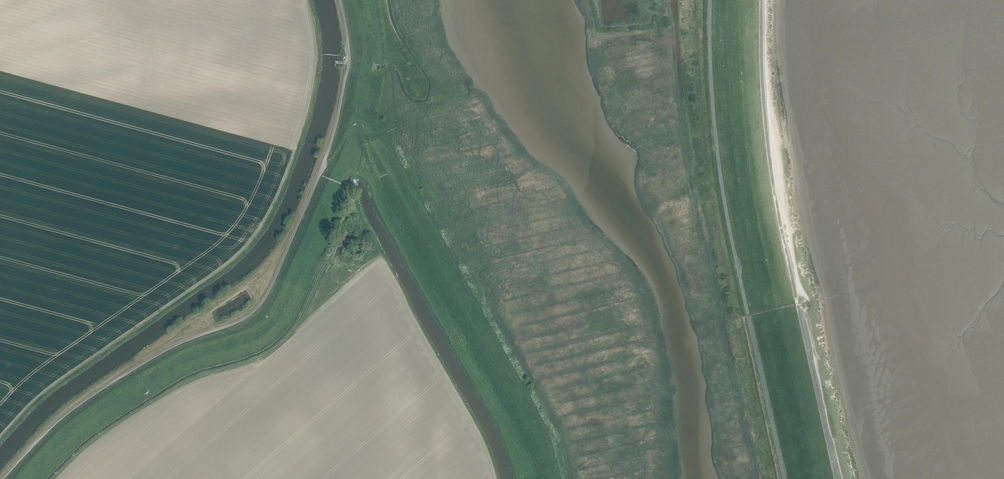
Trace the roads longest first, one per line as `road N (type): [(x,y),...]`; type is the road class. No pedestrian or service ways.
road 1 (unclassified): [(3,478),(50,427),(113,380),(262,303),(336,122),(348,63),(339,0)]
road 2 (track): [(325,262),(280,345),(152,402),(82,449),(54,478)]

